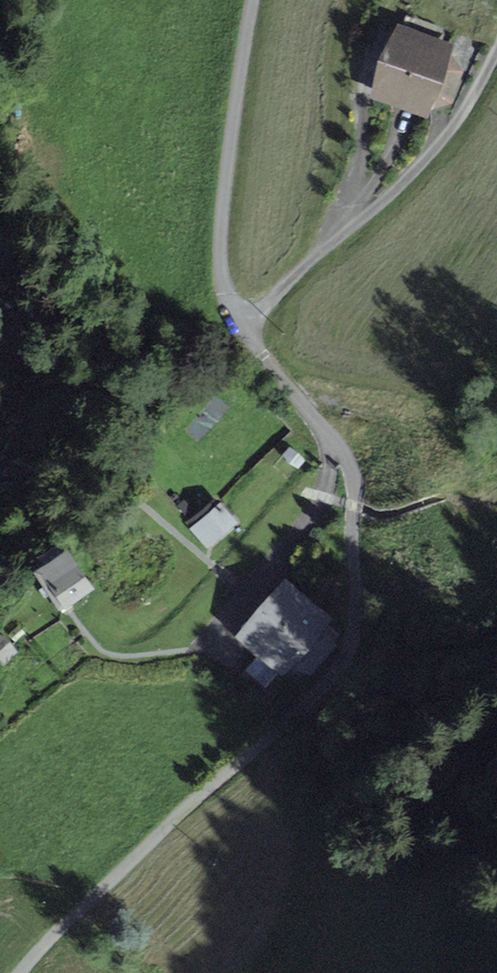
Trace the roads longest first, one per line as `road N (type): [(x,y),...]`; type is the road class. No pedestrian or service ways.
road 1 (unclassified): [(21,972),(350,653),(356,587),(349,467),(246,330)]
road 2 (unclassified): [(496,50),(440,144),(246,330)]
road 3 (unclassified): [(246,330),(227,295),(220,249),(253,0)]
road 4 (track): [(130,497),(232,581),(258,588),(321,503),(331,479),(327,434)]

